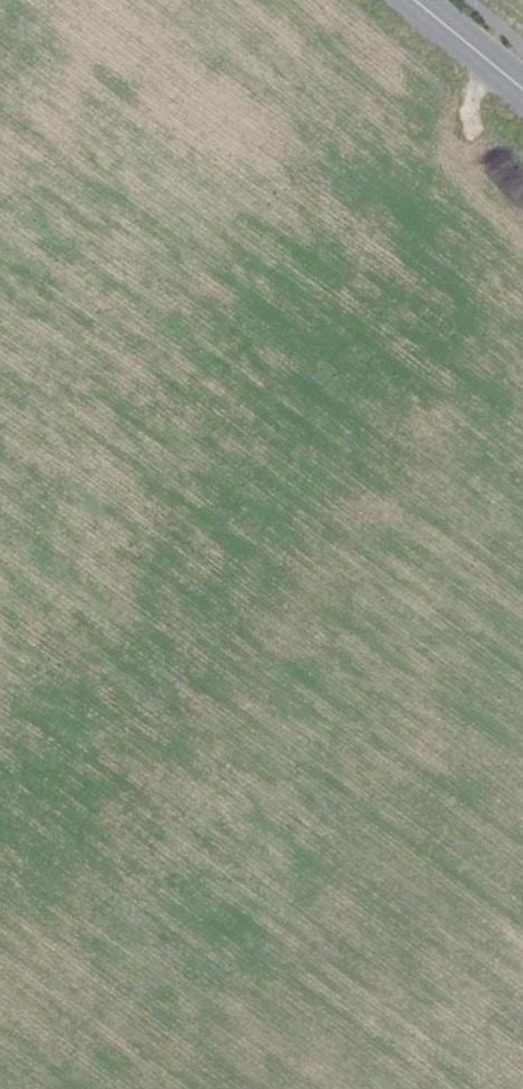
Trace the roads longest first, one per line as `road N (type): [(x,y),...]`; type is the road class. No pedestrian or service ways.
road 1 (secondary): [(414,0),(522,91)]

